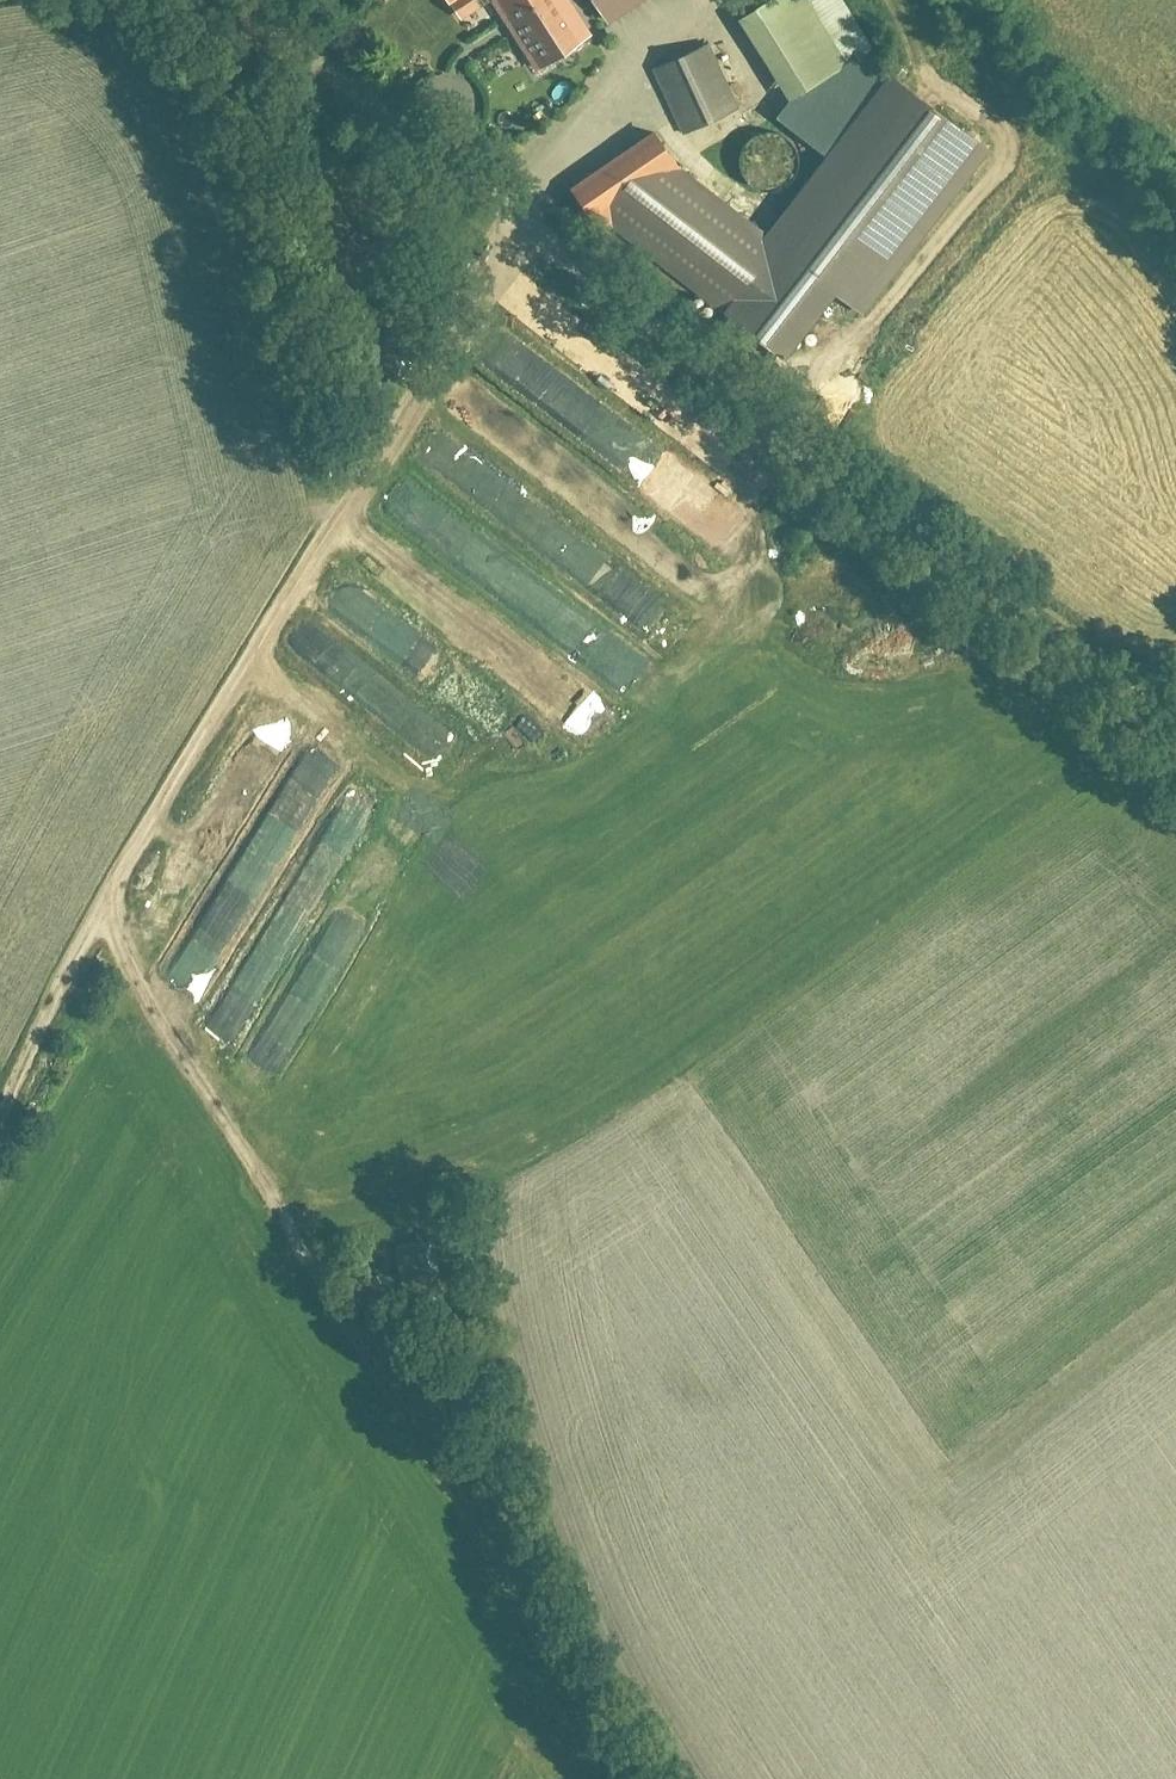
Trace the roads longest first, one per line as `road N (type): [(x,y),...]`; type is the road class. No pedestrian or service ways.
road 1 (residential): [(228,0),(812,440),(1175,733)]
road 2 (track): [(710,0),(597,93)]

